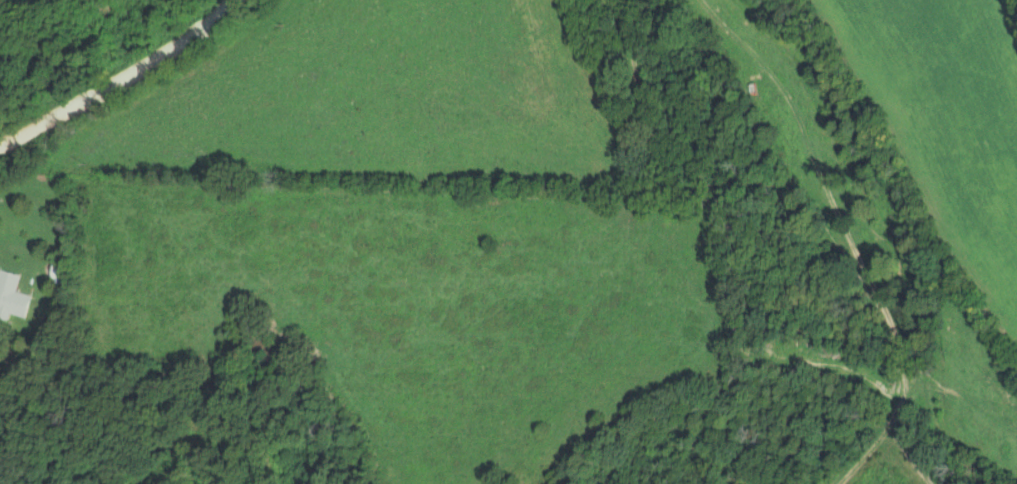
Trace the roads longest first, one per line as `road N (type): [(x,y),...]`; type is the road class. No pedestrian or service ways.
road 1 (residential): [(0,145),(194,38),(238,0)]

